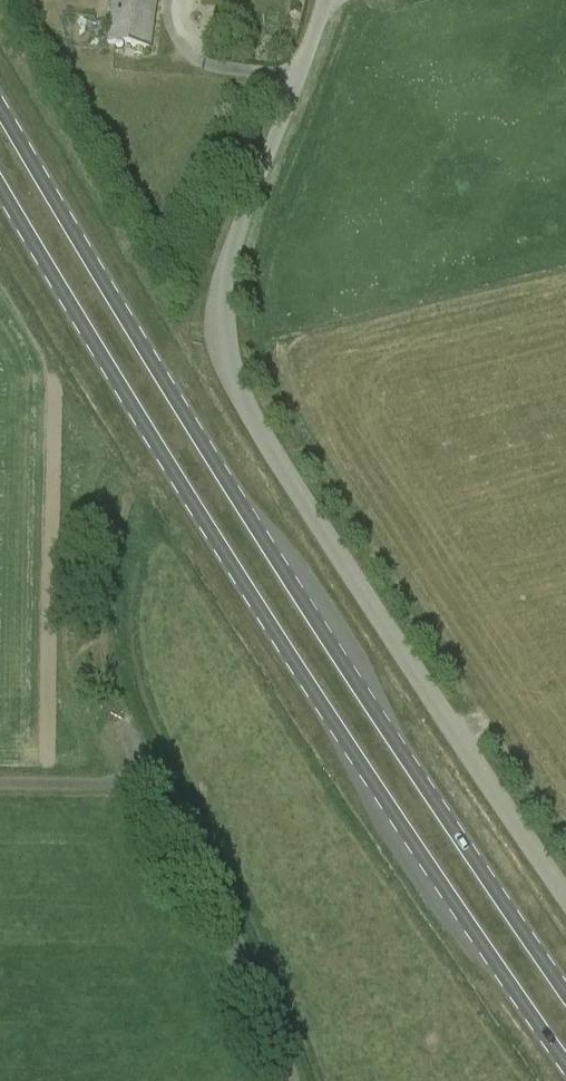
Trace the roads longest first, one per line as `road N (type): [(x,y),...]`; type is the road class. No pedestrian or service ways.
road 1 (primary): [(565,994),(287,576),(0,105)]
road 2 (primary): [(0,186),(252,596),(565,1064)]
road 3 (unclassified): [(565,900),(256,428),(224,365),(227,266),(325,0)]
road 4 (unclassified): [(286,1080),(234,951),(121,722)]

